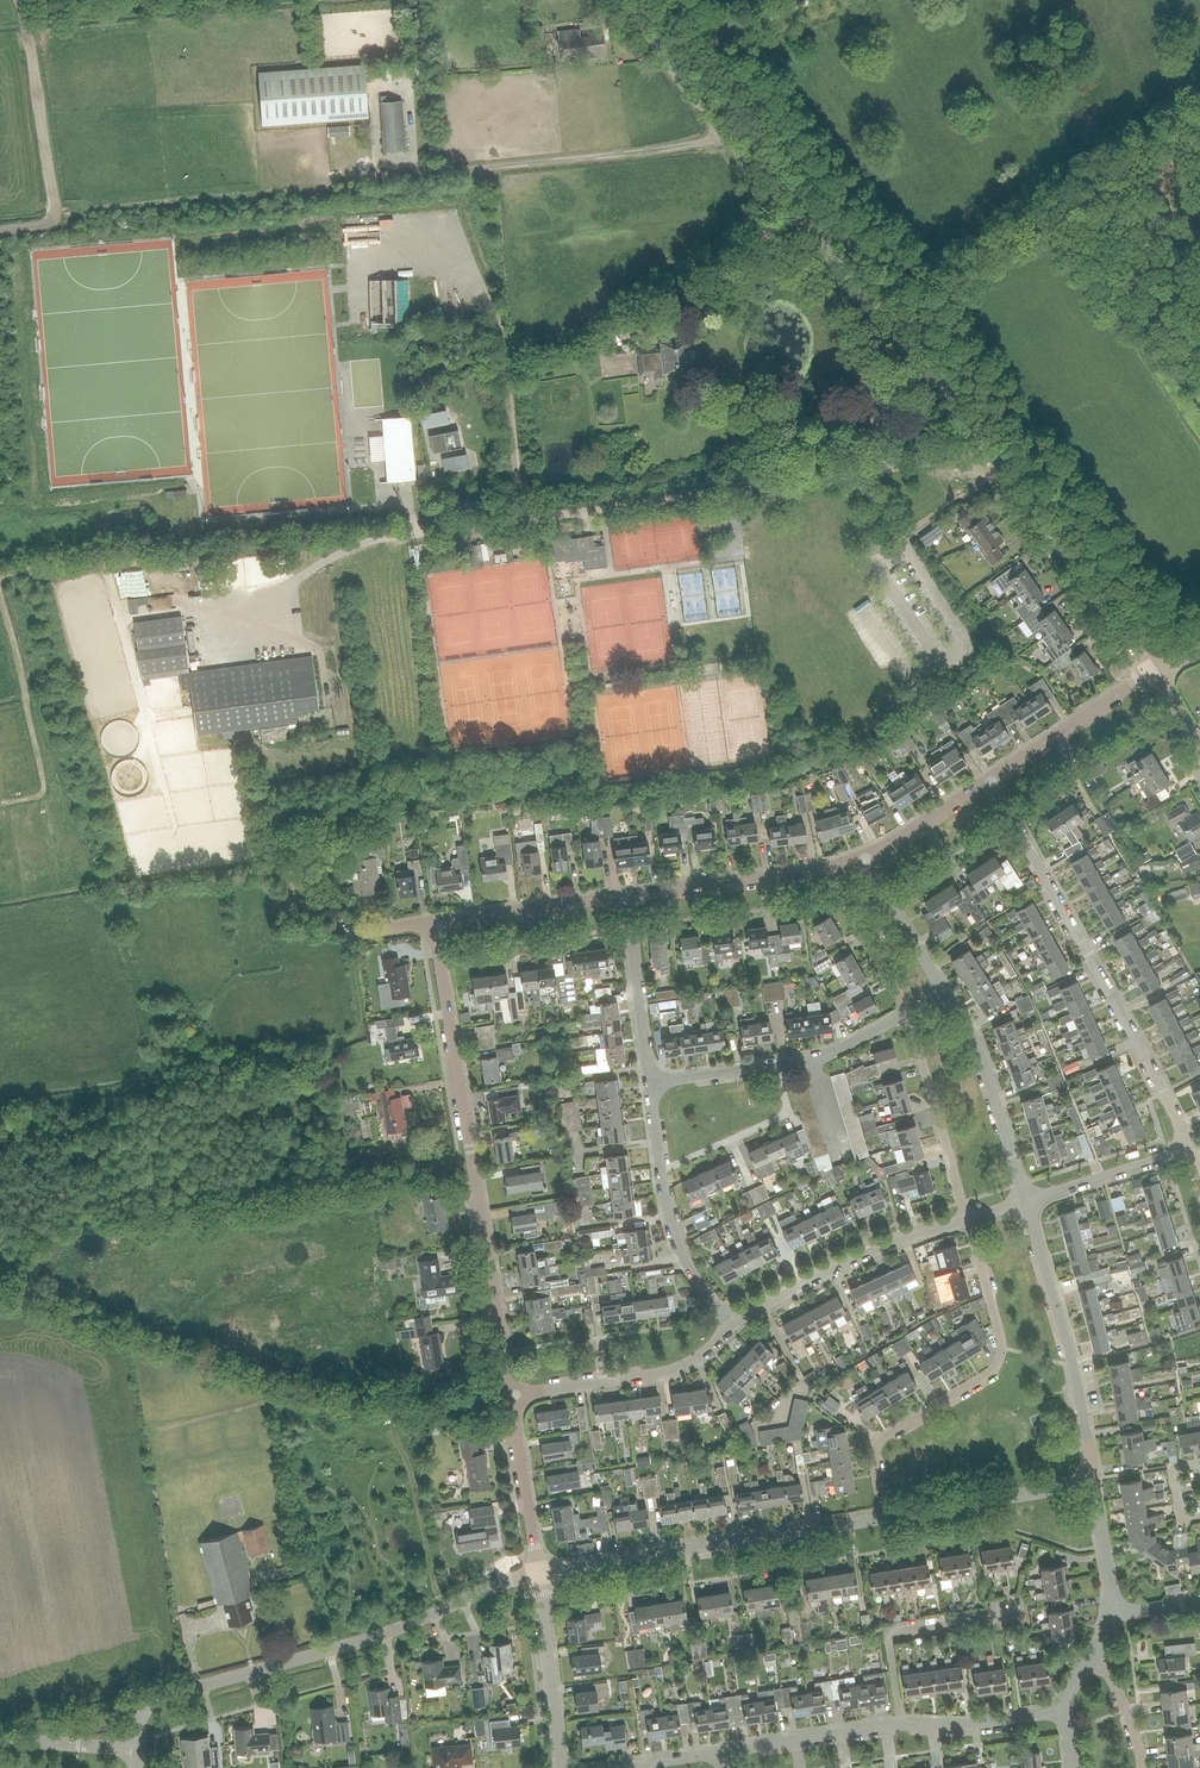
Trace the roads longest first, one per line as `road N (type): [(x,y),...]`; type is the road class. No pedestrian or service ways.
road 1 (unclassified): [(1151,676),(1003,471),(728,139),(627,0)]
road 2 (unclassified): [(511,1395),(434,922)]
road 3 (unclassified): [(137,1750),(144,1715),(166,1698),(403,1629),(540,1574)]
road 4 (residential): [(1192,1147),(990,781)]
road 5 (track): [(923,290),(1151,592)]
road 6 (residential): [(882,1518),(877,1448),(982,1377),(1003,1348),(968,1219)]
road 7 (residential): [(540,1574),(882,1518)]
road 8 (residential): [(722,1751),(1064,1709)]
road 9 (track): [(503,357),(577,336),(662,270),(729,233),(772,190)]
road 10 (track): [(732,33),(923,290)]
road 11 (track): [(346,551),(331,535),(42,567)]
road 12 (track): [(728,139),(419,174)]
road 13 (track): [(168,1071),(359,1037),(353,933)]
road 14 (residential): [(1094,1484),(1074,1369),(1025,1201)]
road 15 (track): [(794,216),(609,333),(599,350),(604,374),(628,371)]
road 16 (track): [(16,0),(54,203),(49,221),(0,231)]
road 17 (residential): [(649,1085),(815,1060),(909,1014)]
road 18 (residential): [(733,1326),(679,1246),(649,1085)]
road 19 (residential): [(733,1326),(871,1253),(968,1219)]
road 20 (residential): [(511,1395),(659,1373),(687,1364),(733,1326)]
road 21 (residential): [(1025,1201),(985,1067),(945,992)]
road 22 (residential): [(882,1518),(1094,1484)]
road 23 (residential): [(968,1219),(909,1014)]
road 24 (unclassified): [(625,898),(824,871)]
road 25 (unclassified): [(561,1767),(540,1574)]
road 26 (unclassified): [(434,922),(625,898)]
road 27 (unclassified): [(990,781),(1151,676)]
road 28 (residential): [(649,1085),(625,898)]
road 29 (unclassified): [(540,1574),(511,1395)]
road 30 (residential): [(1025,1201),(1192,1147)]
road 31 (residential): [(909,1014),(824,871)]
road 32 (track): [(103,560),(146,718)]
road 33 (residential): [(945,992),(864,859)]
road 34 (unclassified): [(864,859),(990,781)]
road 35 (unclassified): [(0,1742),(137,1750)]
road 36 (residential): [(1094,1484),(1114,1615)]
road 37 (residential): [(1141,1767),(1131,1712),(1093,1655)]

